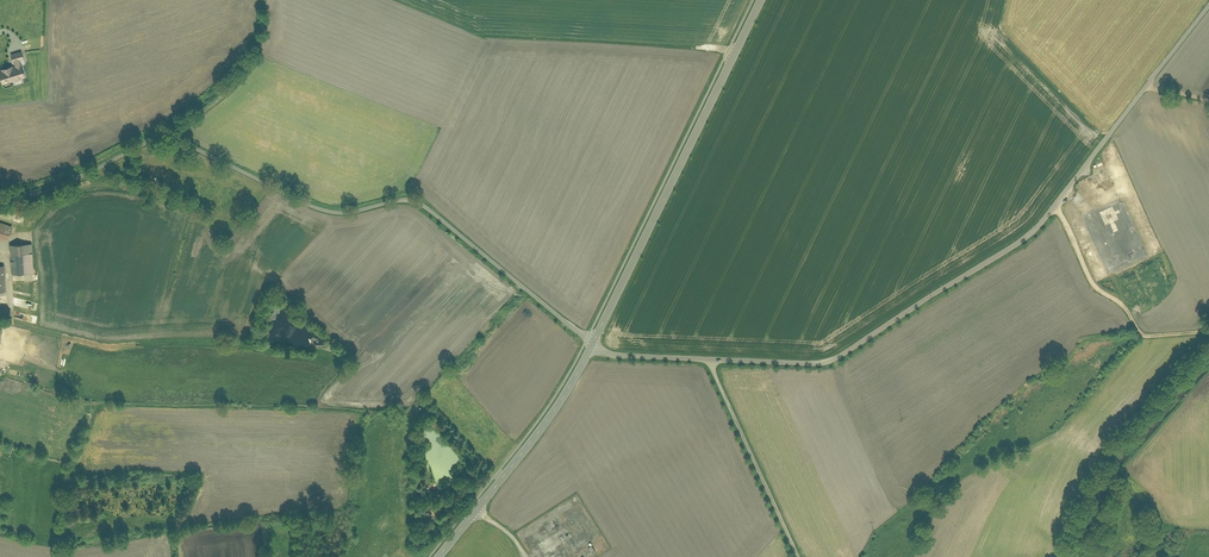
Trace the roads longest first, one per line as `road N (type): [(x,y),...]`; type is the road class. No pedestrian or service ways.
road 1 (tertiary): [(438,556),(578,371),(761,0)]
road 2 (track): [(1071,185),(1136,328),(1146,337),(1208,333)]
road 3 (residential): [(1208,6),(1071,185)]
road 4 (track): [(709,359),(799,556)]
road 5 (track): [(166,139),(236,81),(255,54),(266,0)]

